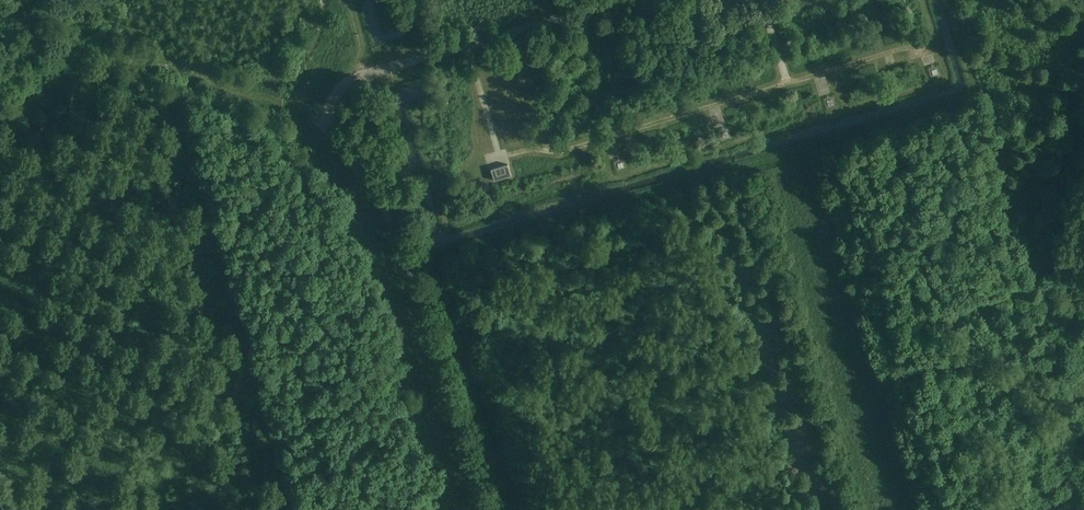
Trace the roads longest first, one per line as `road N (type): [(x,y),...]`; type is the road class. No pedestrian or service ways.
road 1 (unclassified): [(475,509),(388,214),(334,146),(328,122),(332,95),(386,68)]

